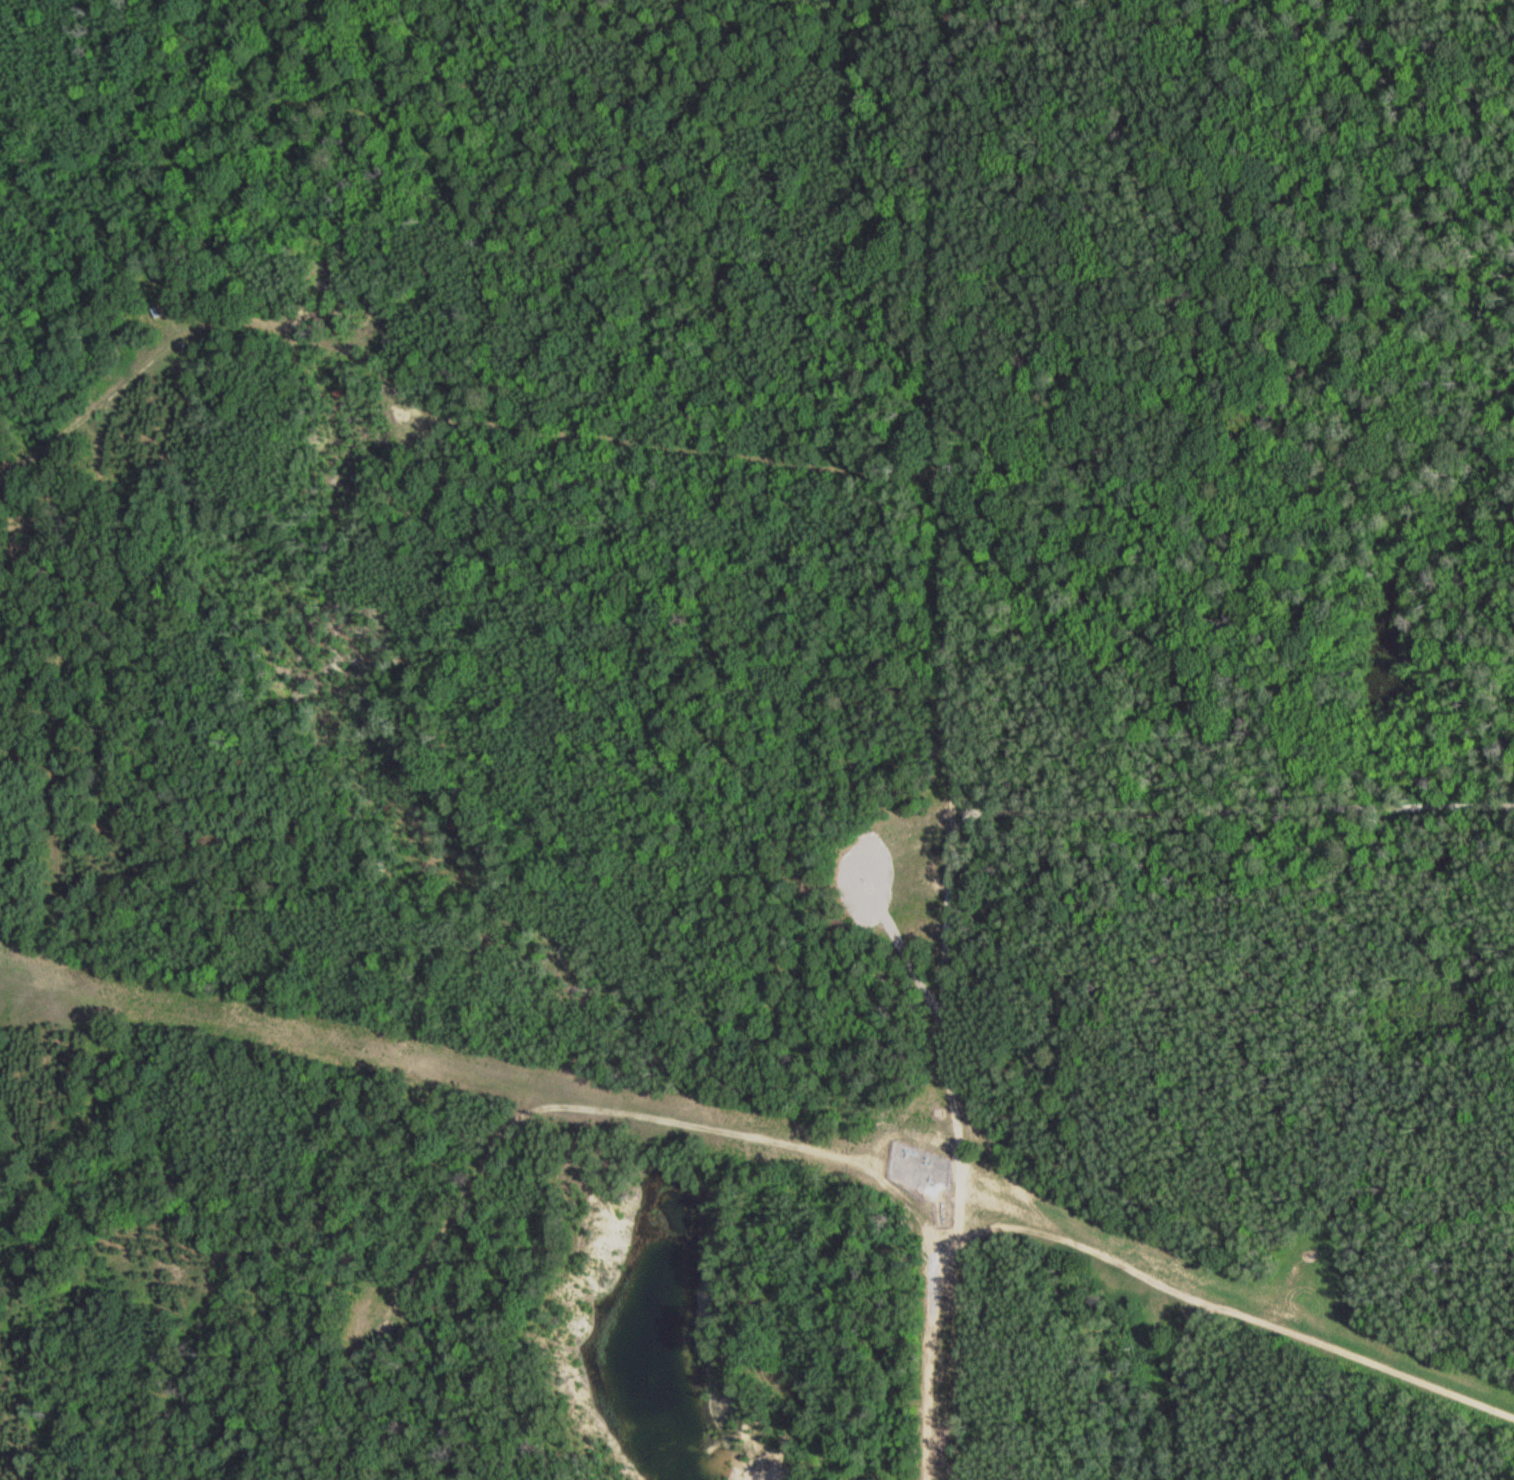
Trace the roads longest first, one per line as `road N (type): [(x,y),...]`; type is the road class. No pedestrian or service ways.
road 1 (residential): [(946,35),(950,811),(939,1064),(952,1097)]
road 2 (track): [(952,1097),(1046,1231),(1199,1301),(1513,1417)]
road 3 (residential): [(934,1479),(937,1319),(960,1156),(952,1097)]
road 4 (track): [(1190,1479),(1183,1349),(1199,1301)]

